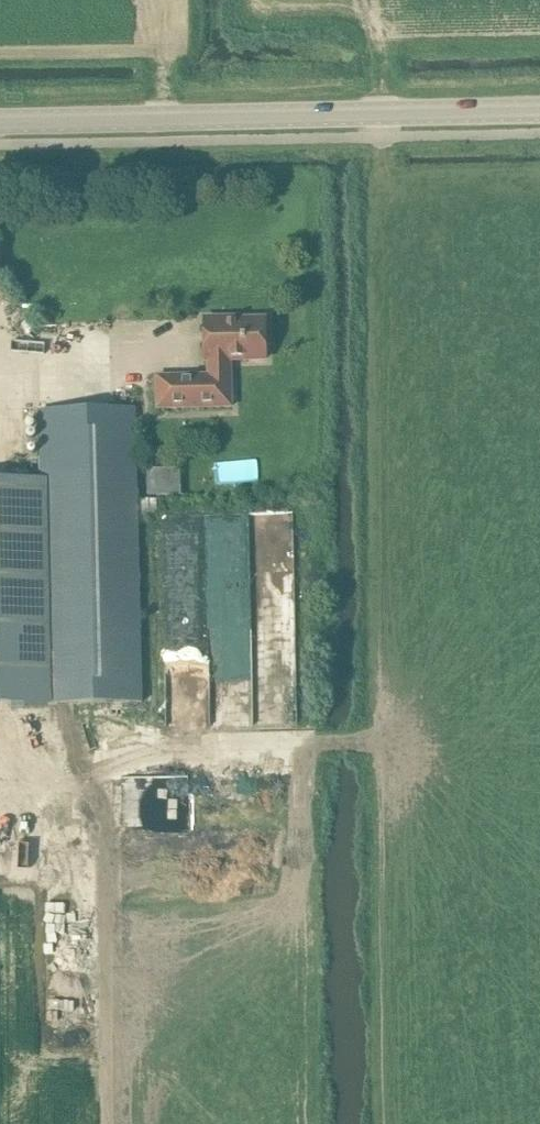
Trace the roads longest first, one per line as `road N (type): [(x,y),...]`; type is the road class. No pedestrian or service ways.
road 1 (track): [(0,755),(374,744),(368,228),(383,158),(382,113)]
road 2 (track): [(88,410),(95,710),(105,747),(108,1123)]
road 3 (tertiary): [(539,110),(0,121)]

